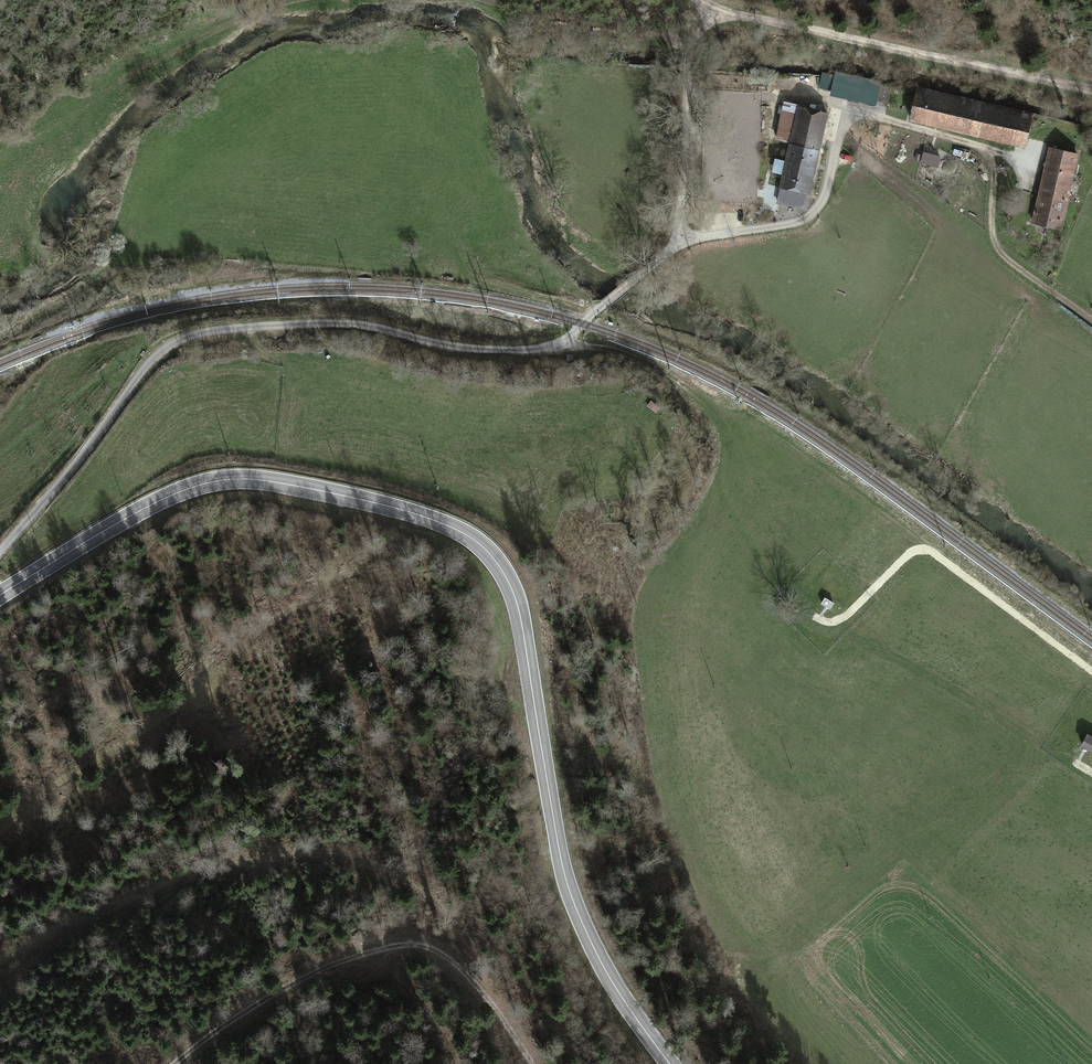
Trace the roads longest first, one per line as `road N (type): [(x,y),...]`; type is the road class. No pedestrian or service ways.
road 1 (primary): [(670,1063),(612,981),(571,894),(510,590),(467,535),(379,505),(243,479),(146,507),(0,595)]
road 2 (unclassified): [(0,556),(137,378),(179,340),(332,323),(475,349),(554,346),(569,337),(674,250),(689,68),(712,8)]
road 3 (track): [(0,961),(219,863),(316,853),(380,863),(415,879),(445,908),(495,998),(494,1015)]
road 4 (track): [(170,1063),(297,977),(399,940),(442,950),(530,1063)]
road 5 (track): [(702,0),(1091,91)]
road 6 (track): [(814,618),(844,618),(924,549),(1091,671)]
road 7 (track): [(0,831),(62,780),(207,688)]
road 8 (track): [(991,151),(994,226),(1004,261),(1091,322)]
road 9 (track): [(1032,166),(846,113)]

